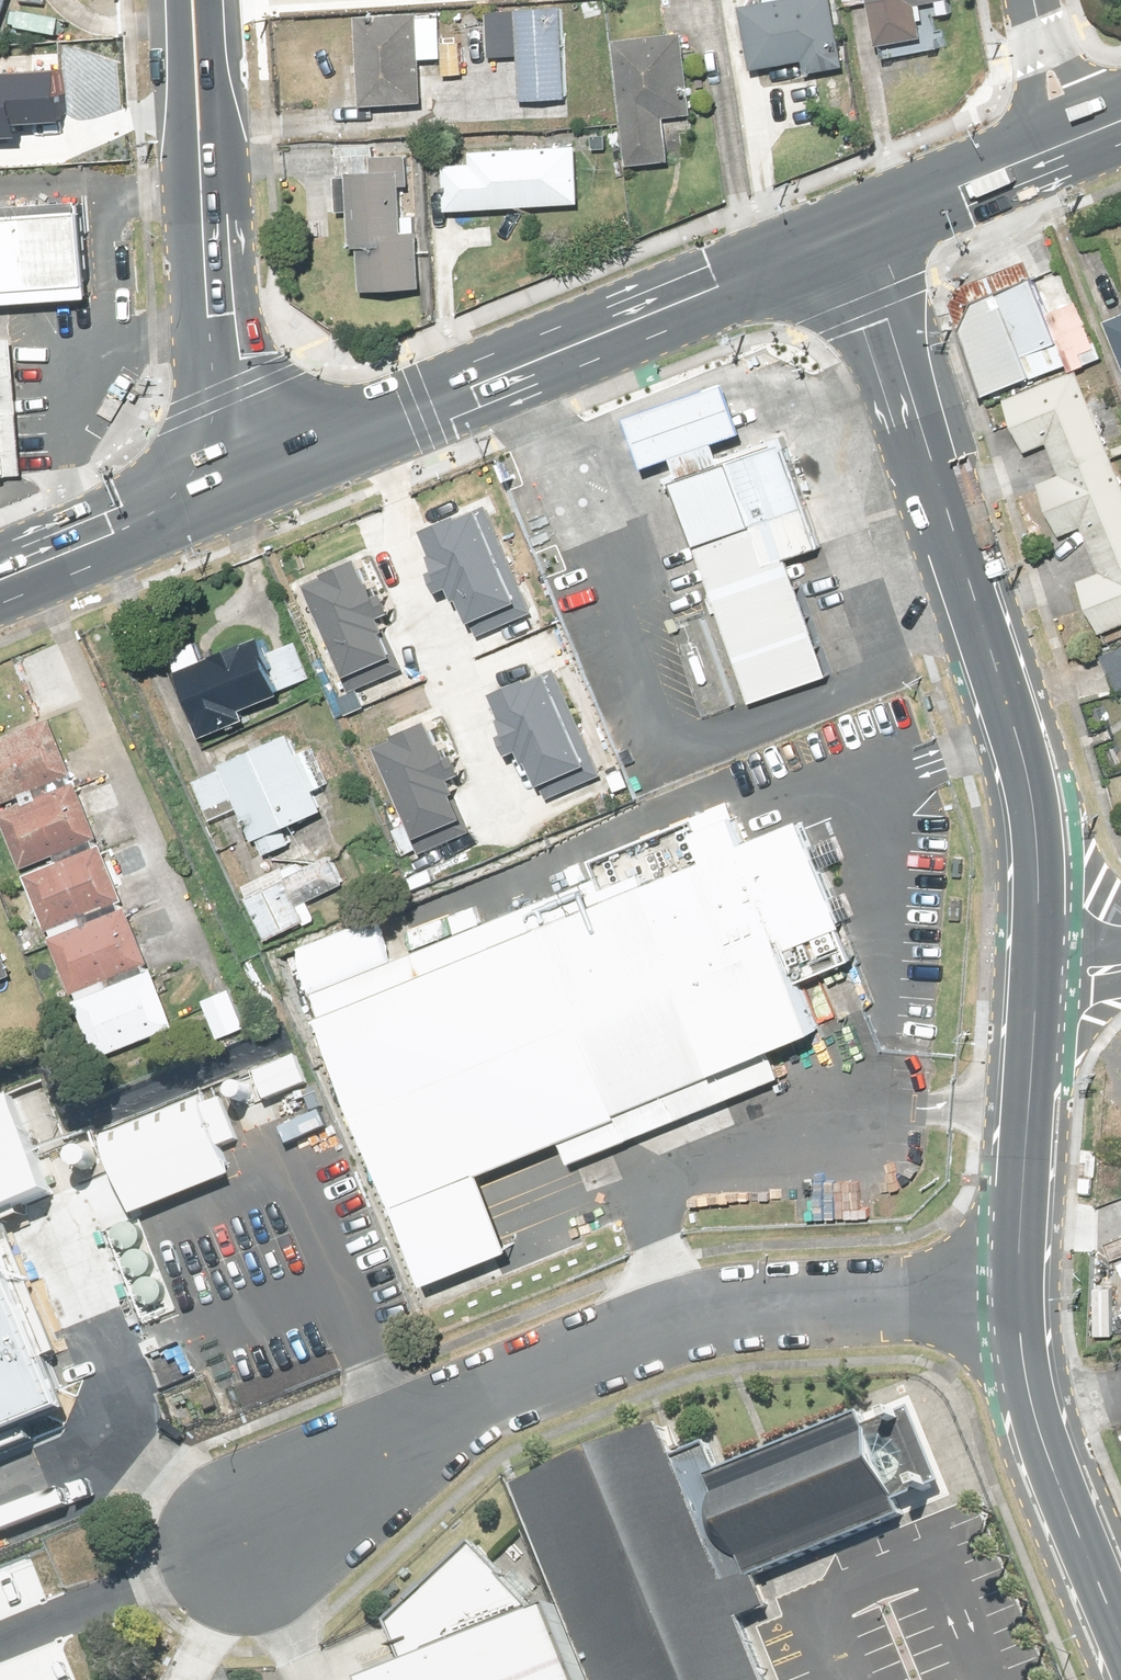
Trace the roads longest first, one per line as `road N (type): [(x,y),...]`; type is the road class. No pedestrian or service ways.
road 1 (unclassified): [(235,1559),(407,1430),(601,1340),(694,1314),(1017,1292)]
road 2 (secondary): [(843,234),(1017,729),(1035,824),(1035,971)]
road 3 (secondary): [(222,493),(843,234)]
road 4 (secondary): [(222,493),(194,0)]
road 5 (secondary): [(1017,1292),(1032,1404),(1120,1640)]
road 6 (secondary): [(1035,971),(1017,1292)]
road 7 (secondary): [(0,584),(222,493)]
road 8 (secondary): [(843,234),(1059,141)]
road 9 (residential): [(1059,141),(1033,0)]

